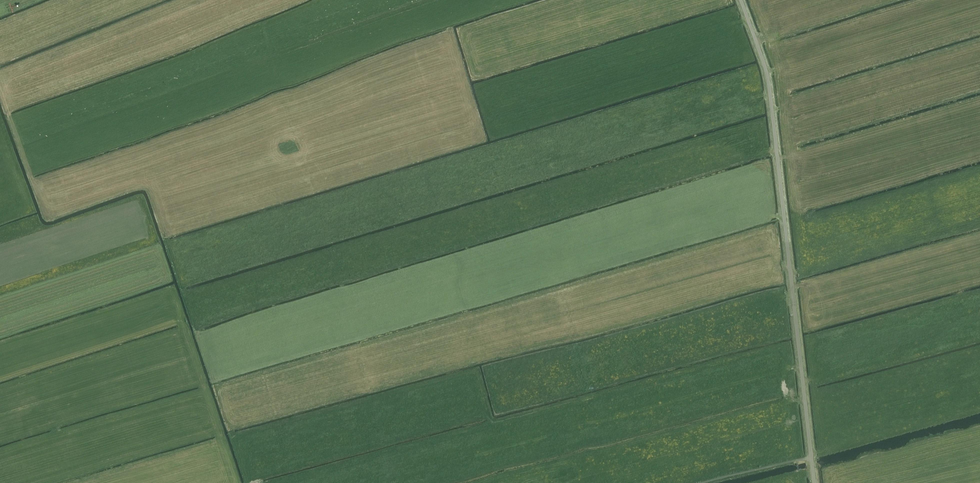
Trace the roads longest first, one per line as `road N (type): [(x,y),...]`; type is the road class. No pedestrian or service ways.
road 1 (unclassified): [(814,482),(770,102),(738,0)]

